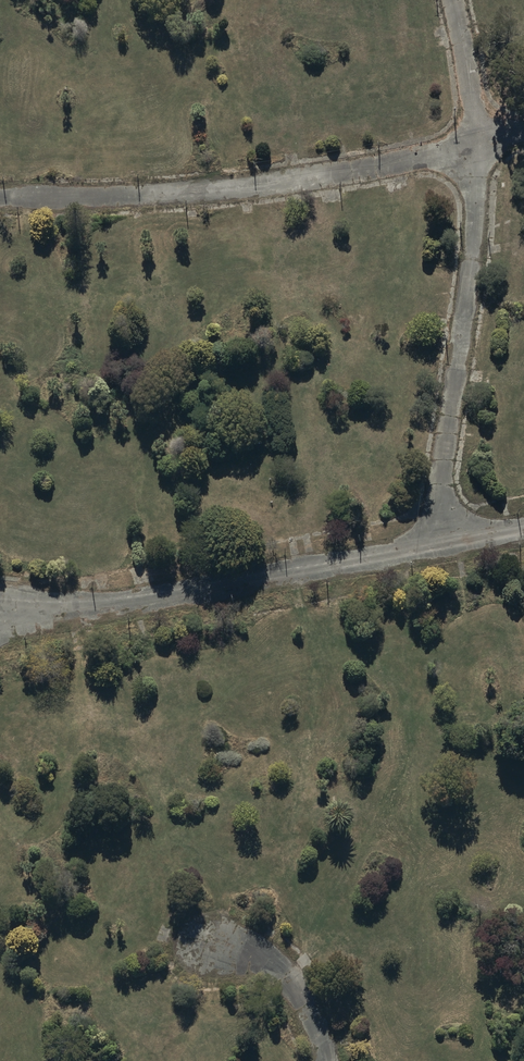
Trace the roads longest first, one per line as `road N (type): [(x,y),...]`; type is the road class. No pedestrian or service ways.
road 1 (track): [(446,540),(442,466),(472,265),(478,144),(453,0)]
road 2 (track): [(0,195),(266,185),(523,131)]
road 3 (track): [(2,604),(95,603),(523,529)]
road 4 (track): [(325,1060),(315,1019),(295,989),(267,963),(210,947)]

